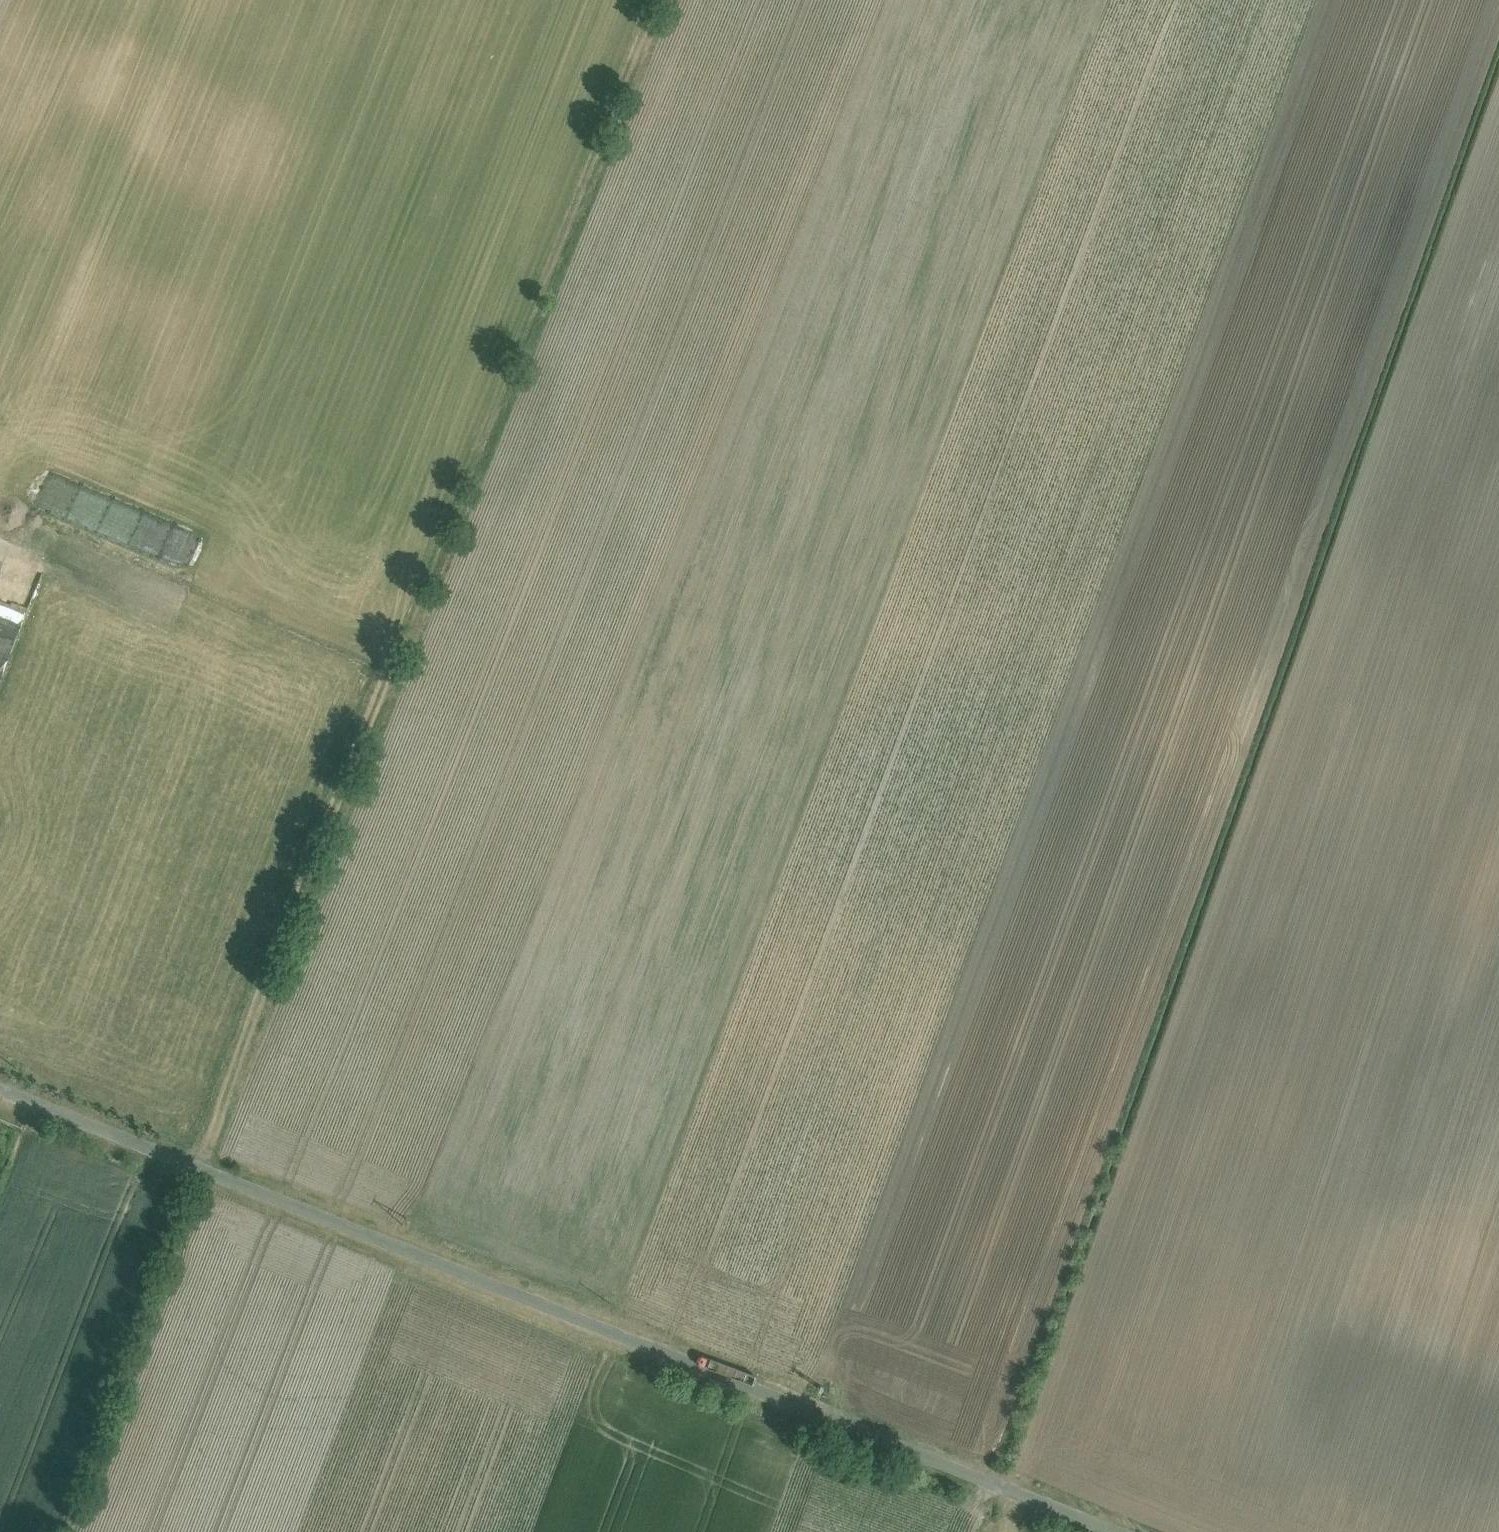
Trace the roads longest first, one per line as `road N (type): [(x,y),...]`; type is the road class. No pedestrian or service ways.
road 1 (unclassified): [(0,1090),(1144,1531)]

